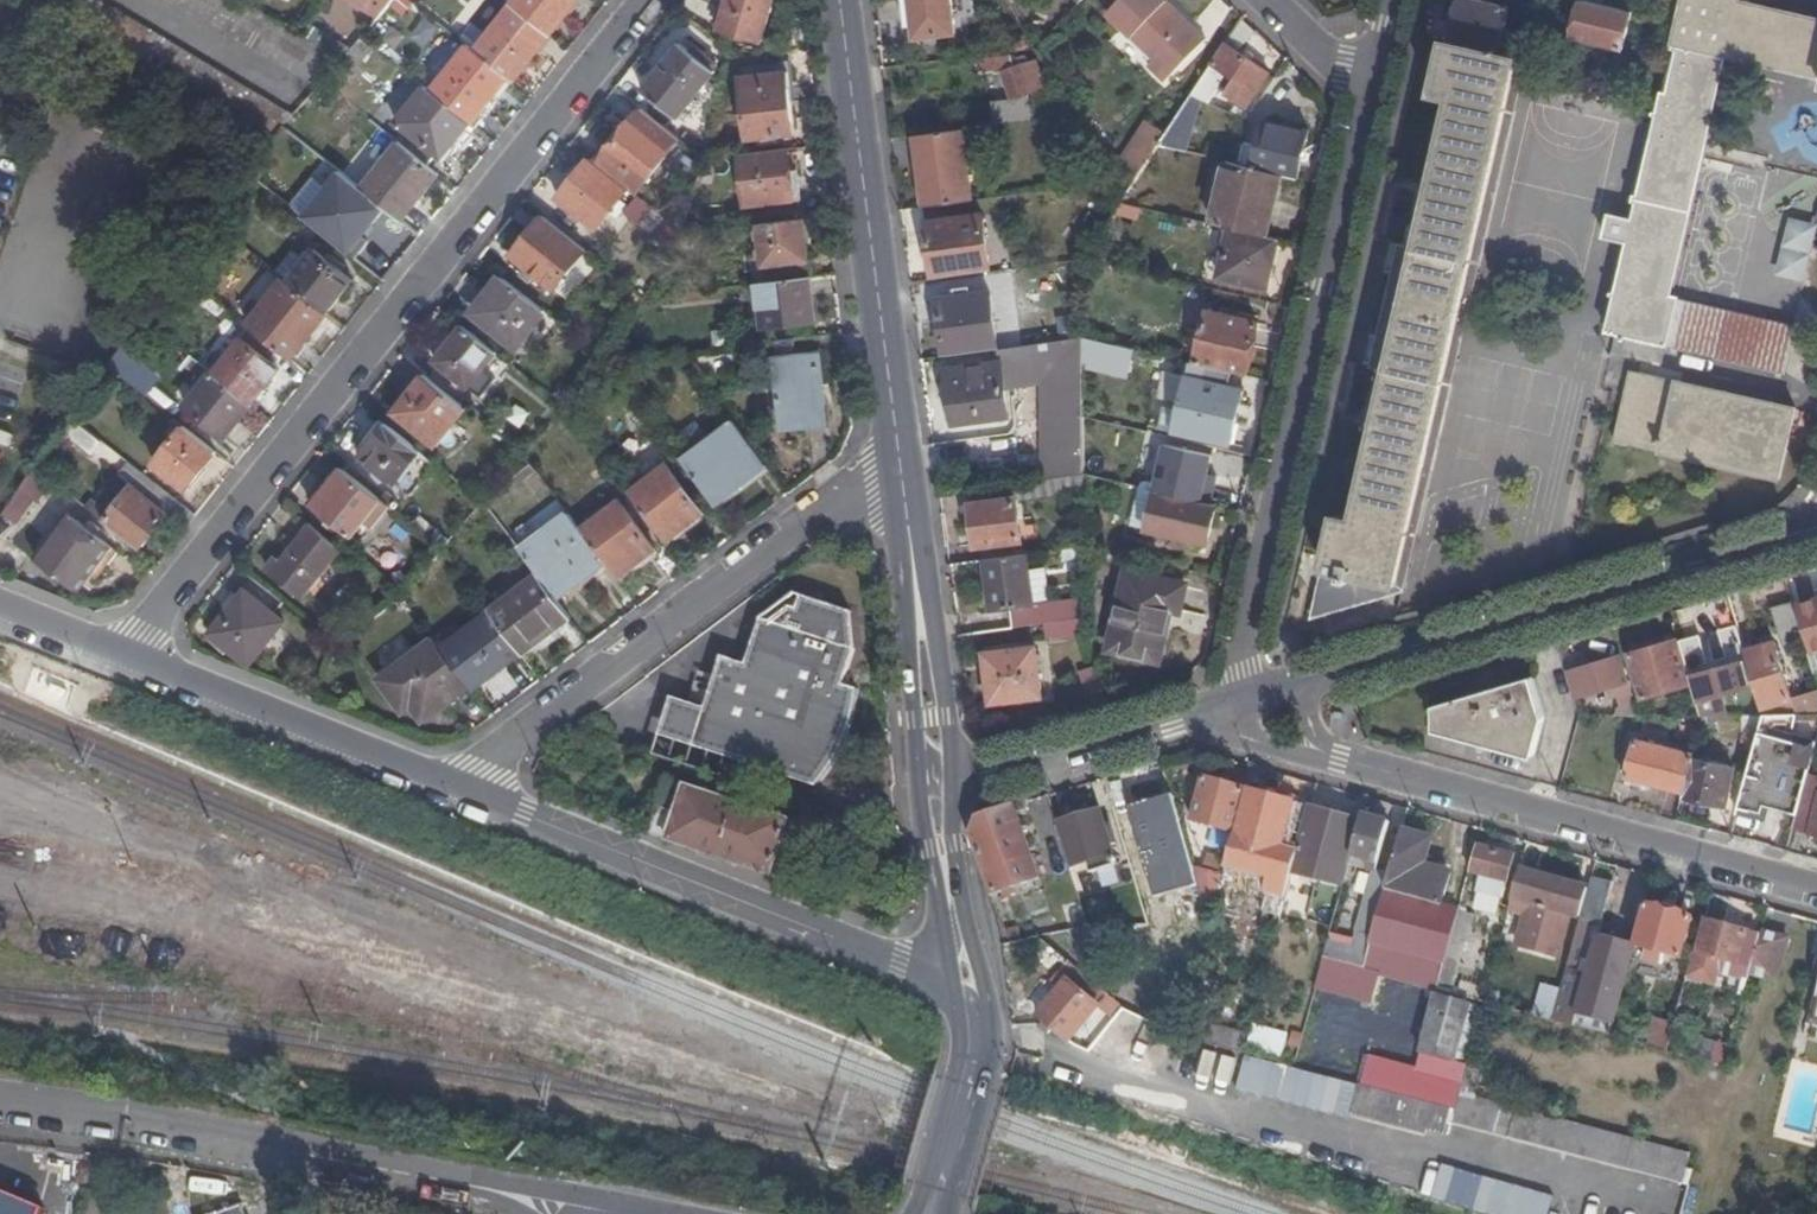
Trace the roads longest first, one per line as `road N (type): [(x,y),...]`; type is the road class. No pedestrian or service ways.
road 1 (residential): [(123,658),(645,0)]
road 2 (residential): [(1375,70),(1233,706)]
road 3 (residential): [(452,788),(849,486),(896,473)]
road 4 (residential): [(1304,687),(1816,526)]
road 5 (residential): [(452,788),(944,979)]
road 6 (residential): [(1816,889),(1326,755)]
road 7 (tertiary): [(896,473),(829,0)]
road 8 (unclassified): [(0,1119),(467,1189)]
road 9 (residential): [(123,658),(452,788)]
road 10 (tertiary): [(948,783),(947,719),(896,473)]
road 11 (residential): [(948,783),(1233,706)]
road 12 (tertiary): [(896,473),(915,753)]
road 13 (tertiary): [(915,753),(944,979)]
road 14 (tertiary): [(938,1213),(976,1059)]
road 15 (tertiary): [(985,1031),(988,999),(963,894)]
road 16 (residential): [(1375,70),(1320,55),(1264,0)]
road 17 (residential): [(0,610),(123,658)]

